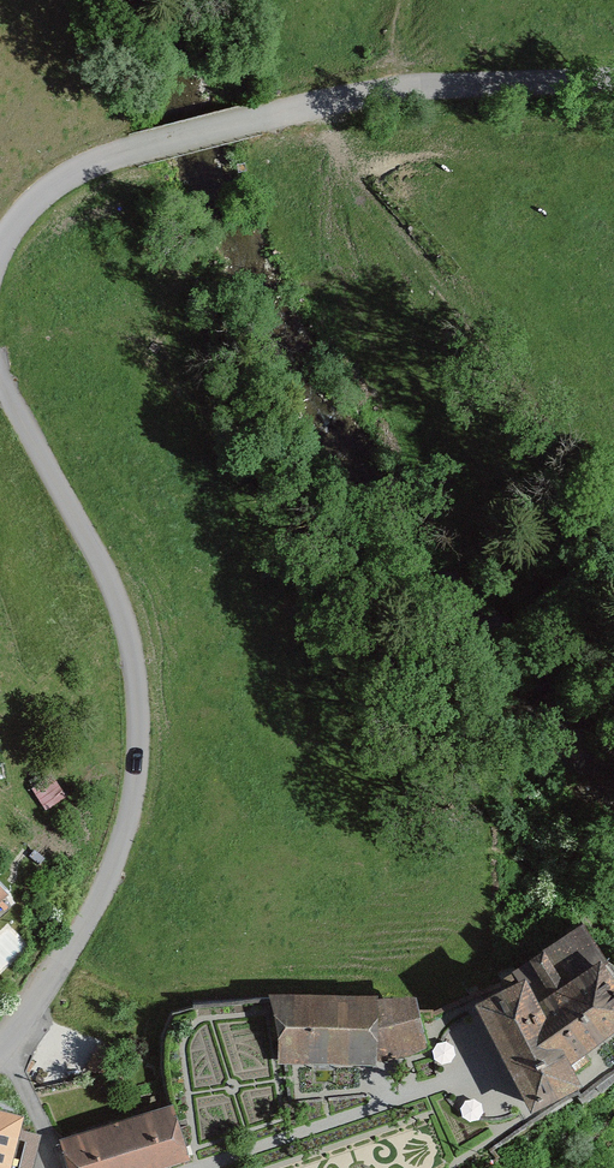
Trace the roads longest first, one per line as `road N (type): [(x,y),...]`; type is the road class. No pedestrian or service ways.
road 1 (unclassified): [(0,372),(80,521),(125,627),(143,699),(139,787),(87,920),(0,1052)]
road 2 (unclassified): [(613,76),(409,86),(133,147),(66,178),(16,221),(0,254)]

